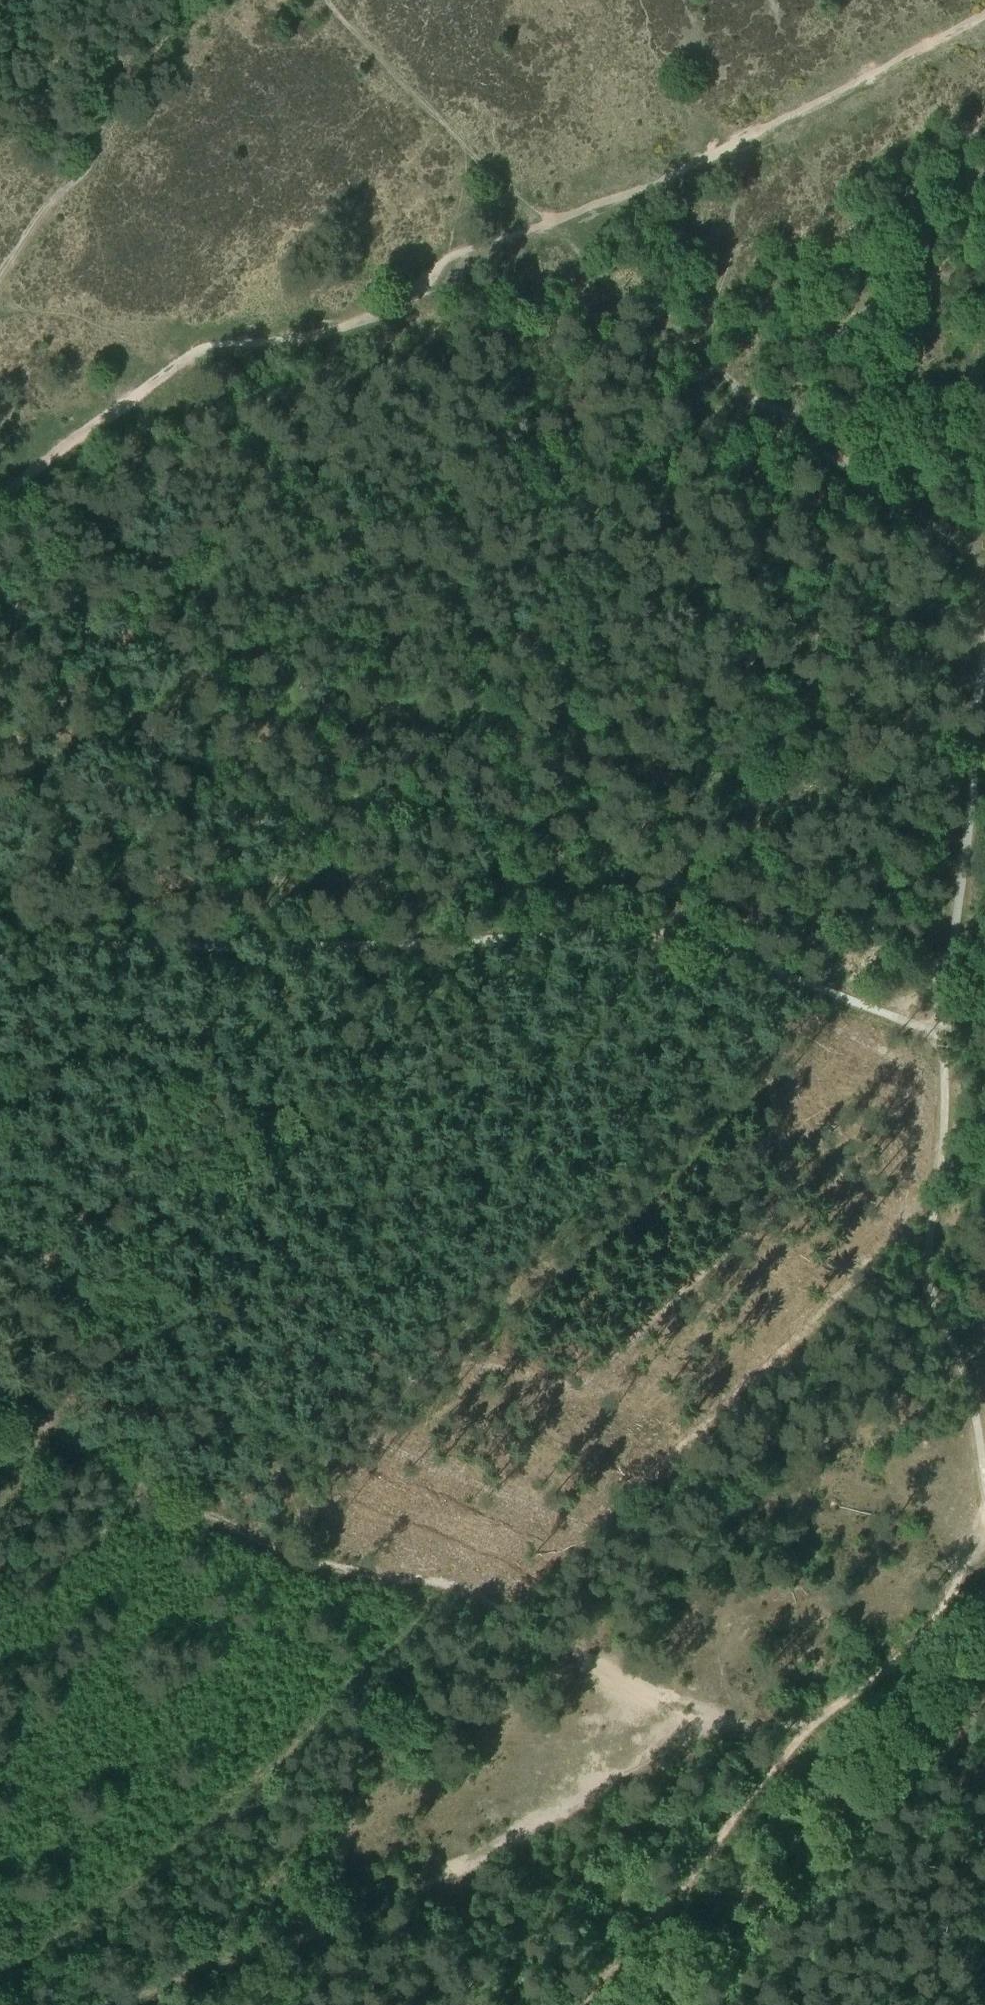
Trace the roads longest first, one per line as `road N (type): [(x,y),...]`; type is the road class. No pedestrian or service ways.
road 1 (track): [(644,2004),(984,1634)]
road 2 (track): [(701,361),(755,141)]

